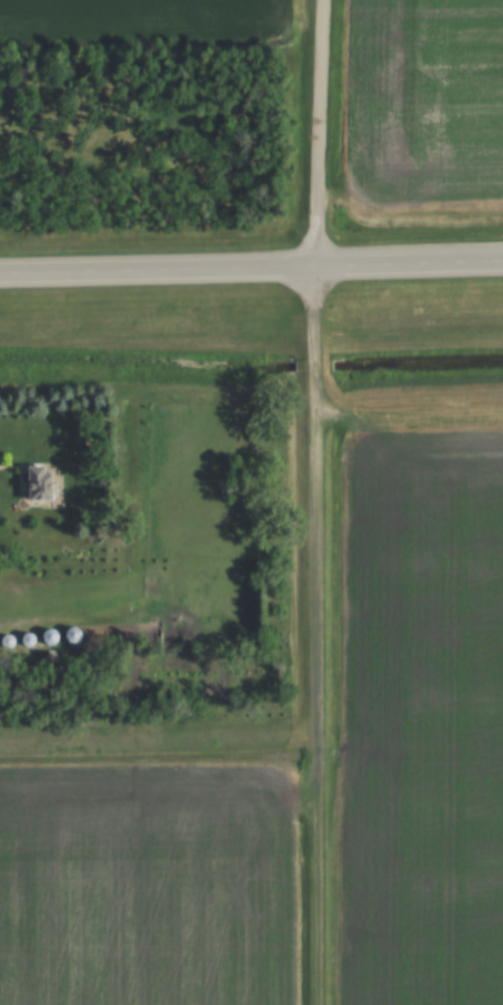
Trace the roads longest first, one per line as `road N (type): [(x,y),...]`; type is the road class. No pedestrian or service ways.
road 1 (track): [(319,1004),(316,266)]
road 2 (tertiary): [(502,261),(0,274)]
road 3 (residential): [(316,266),(325,0)]

